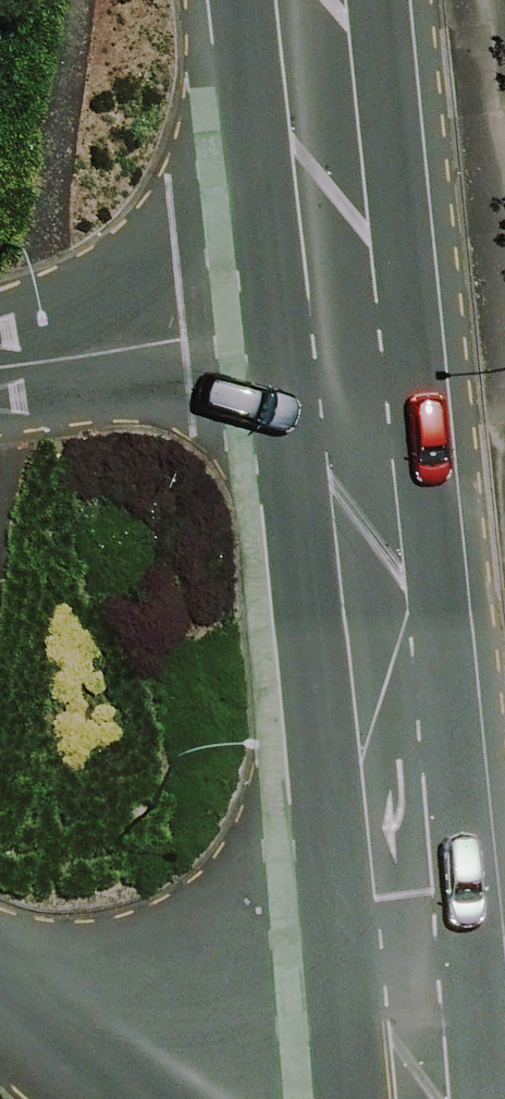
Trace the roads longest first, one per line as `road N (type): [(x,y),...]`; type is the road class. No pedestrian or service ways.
road 1 (secondary): [(346,315),(376,606),(360,759),(391,1098)]
road 2 (tertiary): [(0,367),(346,315)]
road 3 (secondary): [(316,0),(346,315)]
road 4 (tertiary): [(152,1098),(0,973)]

